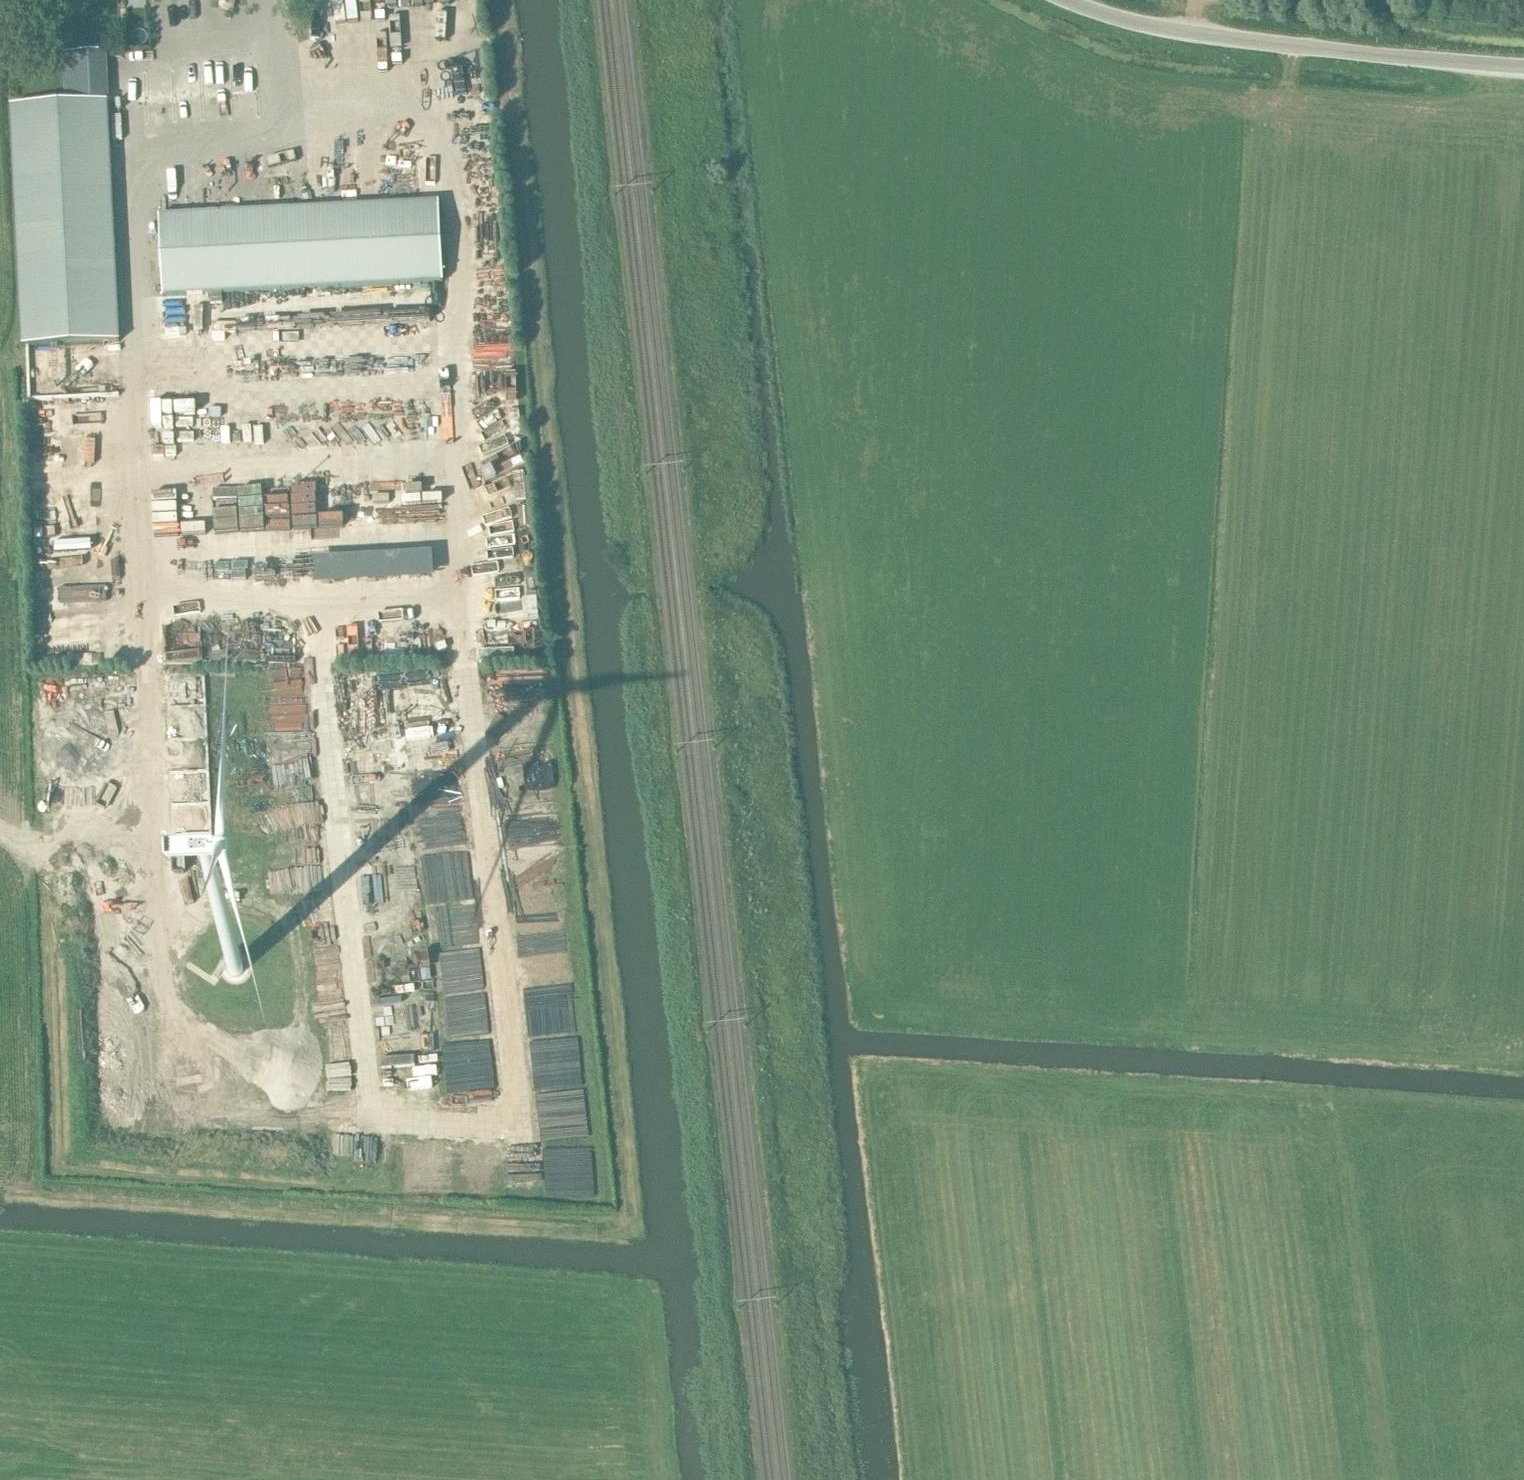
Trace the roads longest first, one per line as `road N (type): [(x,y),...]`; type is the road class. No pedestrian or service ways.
road 1 (unclassified): [(1050,0),(1104,29),(1170,47),(1311,65),(1523,74)]

